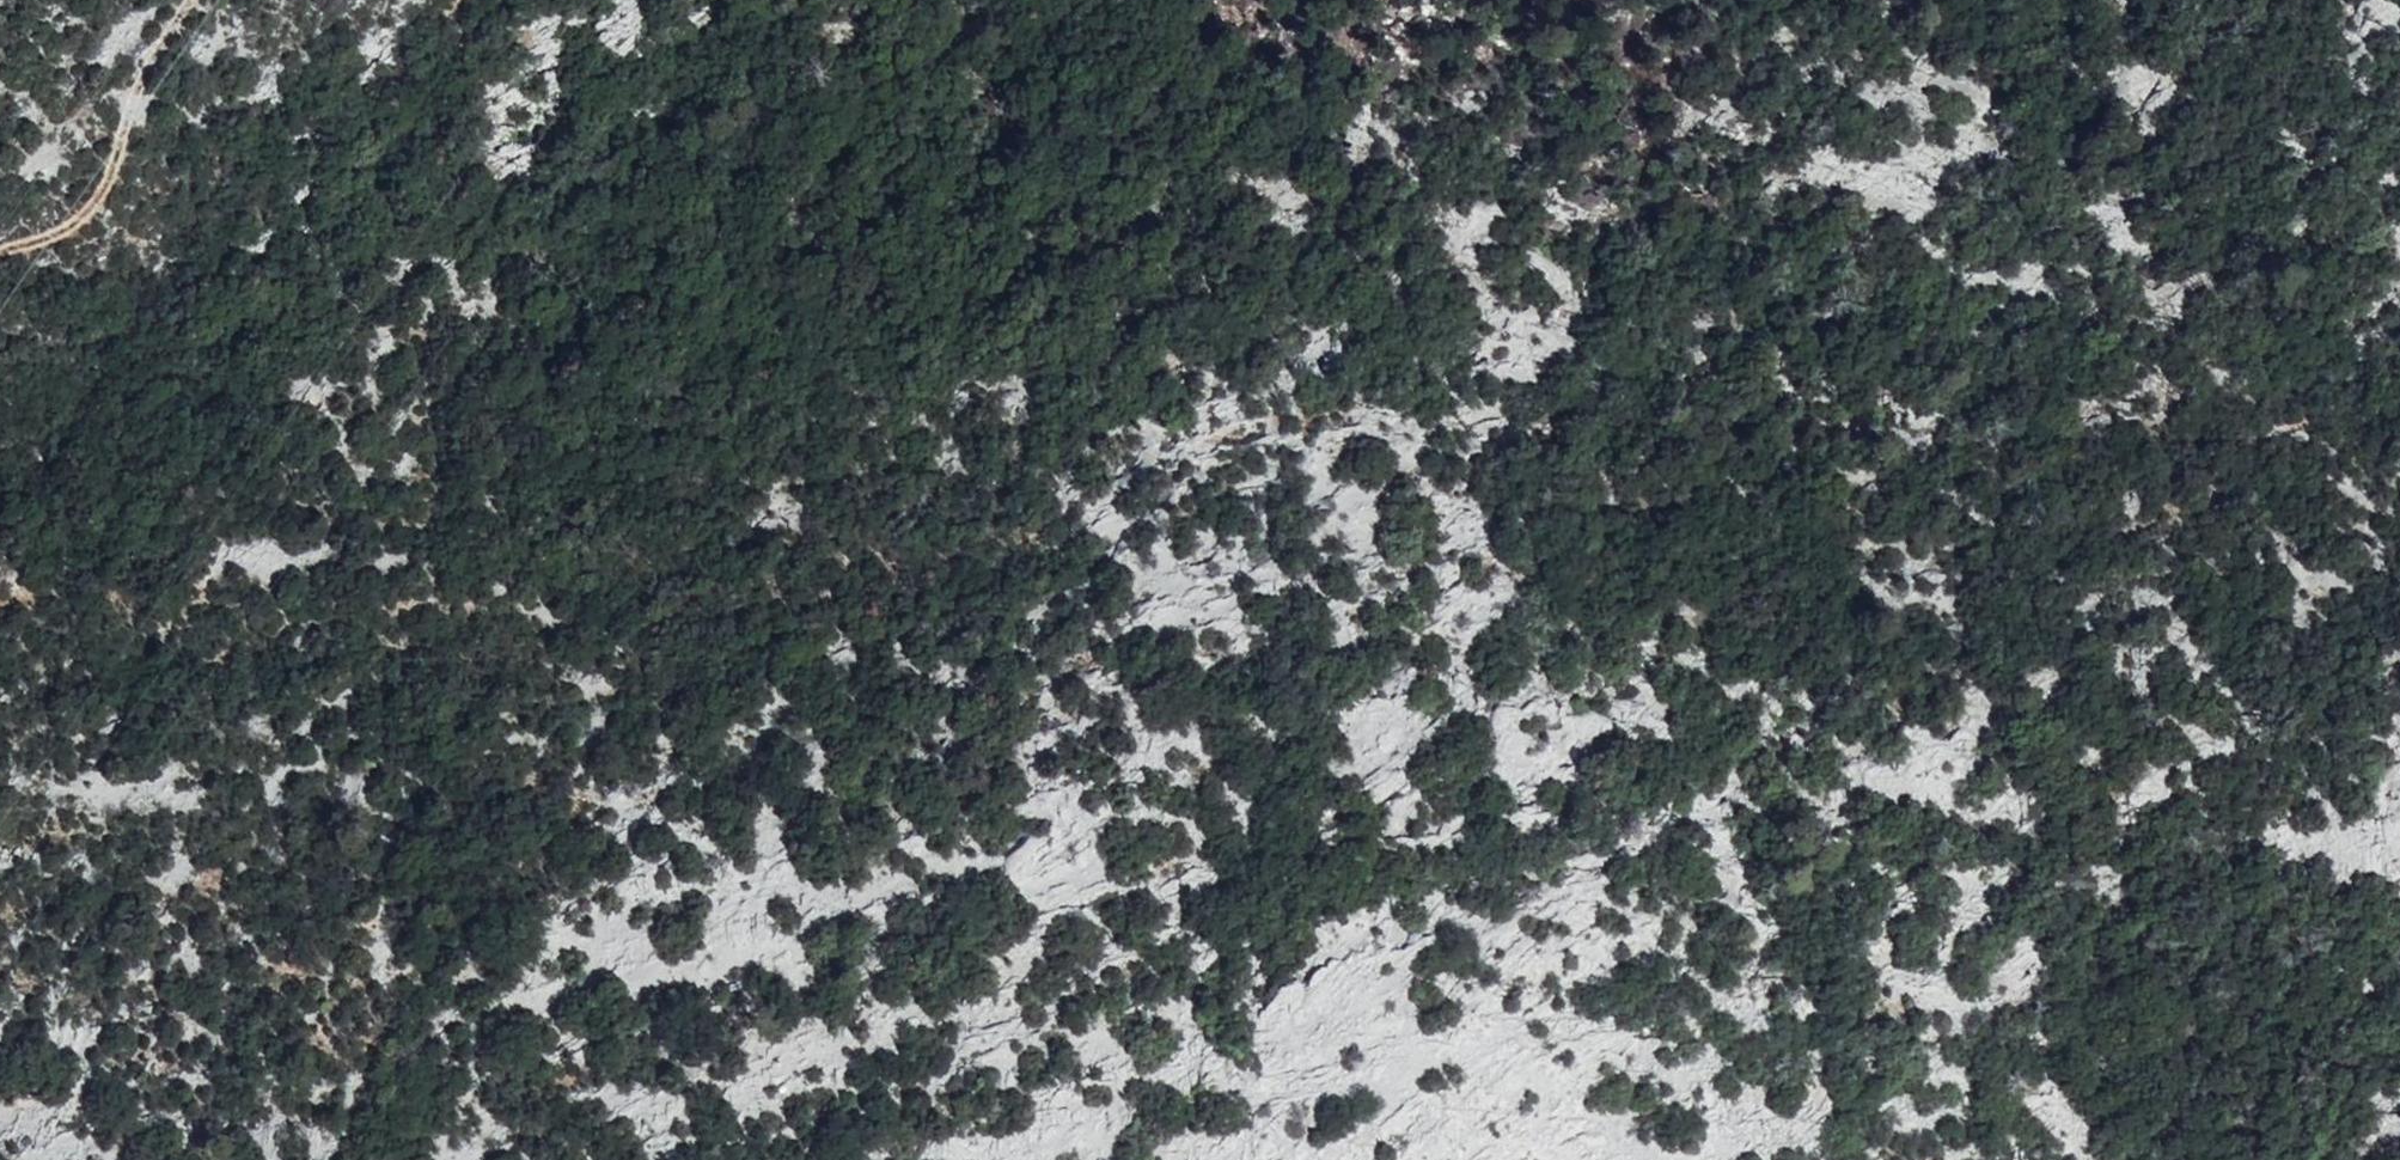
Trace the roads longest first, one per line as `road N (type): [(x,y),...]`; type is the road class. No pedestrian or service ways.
road 1 (track): [(0,269),(101,213),(215,0)]

